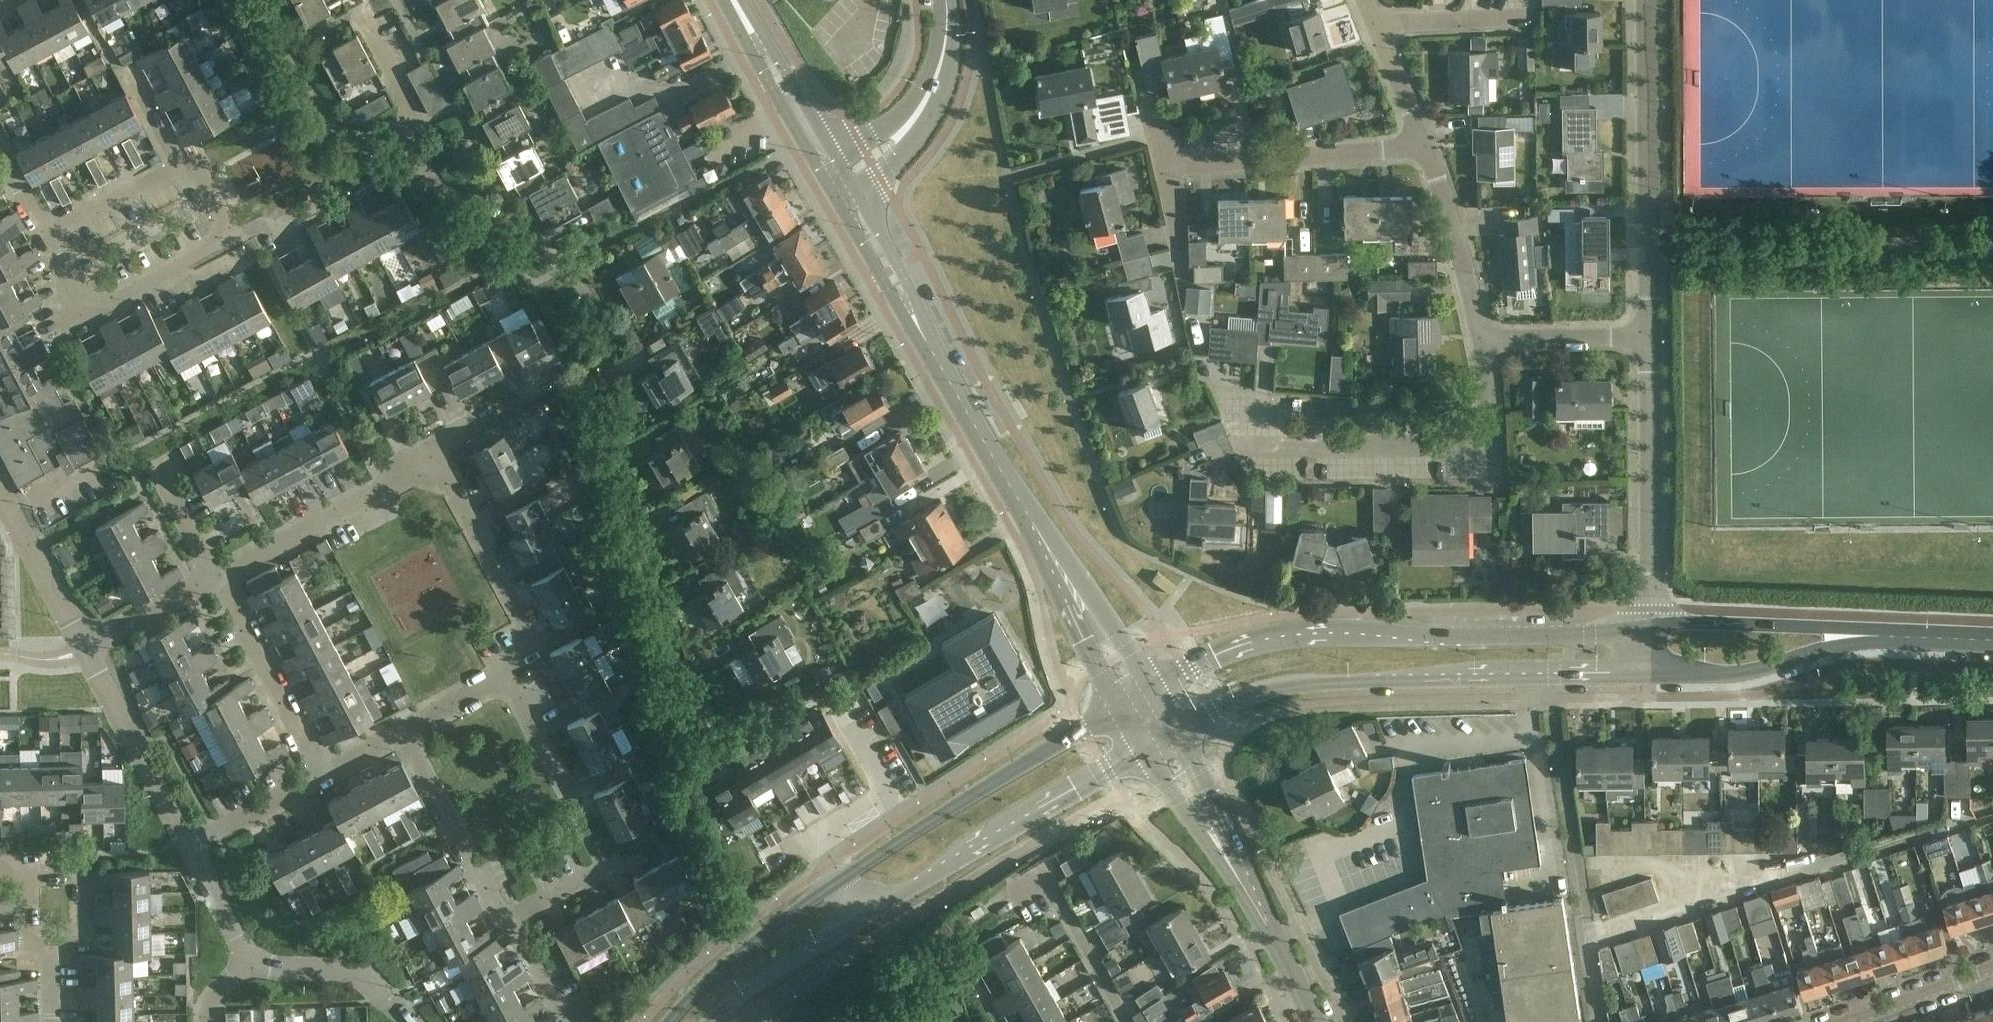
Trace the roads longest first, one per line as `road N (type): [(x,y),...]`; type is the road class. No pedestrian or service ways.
road 1 (residential): [(695,718),(620,471),(595,304),(559,261),(436,183),(397,136)]
road 2 (secondary): [(1652,627),(1293,634),(1215,656),(1151,691)]
road 3 (secondary): [(1173,732),(1233,700),(1293,685),(1652,678)]
road 4 (tertiary): [(1064,576),(836,179)]
road 5 (residential): [(1237,447),(1490,446),(1482,341)]
road 6 (residential): [(1650,337),(1647,0)]
road 7 (secondary): [(1125,706),(841,880)]
road 8 (secondary): [(864,919),(1148,745)]
road 9 (residential): [(1596,1021),(1552,698)]
road 10 (residential): [(1652,627),(1650,337)]
road 11 (residential): [(1161,168),(1426,146)]
road 12 (residential): [(506,674),(535,654),(434,464)]
road 13 (residential): [(217,578),(434,464)]
road 14 (secondary): [(1652,678),(1760,669),(1876,634)]
road 15 (residential): [(401,731),(504,923),(511,919)]
road 16 (secondary): [(1876,634),(1697,622),(1652,627)]
road 17 (tertiary): [(836,179),(900,135),(922,105),(944,52),(947,0)]
road 18 (secondary): [(841,880),(728,965),(670,1021)]
road 19 (residential): [(188,845),(84,649)]
road 20 (residential): [(322,772),(217,578)]
road 21 (residential): [(397,136),(353,138),(319,113),(301,91),(266,0)]
road 22 (residential): [(841,880),(813,833),(891,784),(859,729)]
road 23 (tertiary): [(836,179),(734,0)]
road 24 (residential): [(187,262),(87,315),(45,235)]
road 25 (residential): [(1482,341),(1426,146)]
road 26 (tertiary): [(1312,1021),(1224,850)]
road 27 (secondary): [(711,1021),(864,919)]
road 28 (residential): [(84,649),(0,491)]
road 29 (residential): [(404,1021),(358,975),(270,966),(252,956)]
road 30 (residential): [(1482,341),(1650,337)]
road 31 (residential): [(1374,29),(1539,18)]
road 32 (residential): [(51,942),(84,941),(82,863),(28,865)]
road 33 (residential): [(1992,966),(1843,1021)]
road 34 (residential): [(237,235),(262,223),(292,224),(381,178)]
road 35 (residential): [(1121,1021),(1046,885)]
road 36 (residential): [(188,845),(322,772)]
road 37 (residential): [(84,649),(217,578)]
road 38 (residential): [(45,235),(178,165)]
road 39 (residential): [(575,803),(506,674)]
road 40 (tertiary): [(1064,576),(1075,620),(1125,706)]
road 41 (tertiary): [(1151,691),(1119,639),(1064,576)]
road 42 (residential): [(397,136),(406,103),(358,11)]
road 43 (residential): [(434,464),(426,449),(532,392)]
road 44 (tertiary): [(1148,745),(1199,831),(1224,850)]
road 45 (tertiary): [(1224,850),(1219,818),(1173,732)]
road 46 (residential): [(252,956),(188,845)]
road 47 (residential): [(1426,146),(1374,29)]

